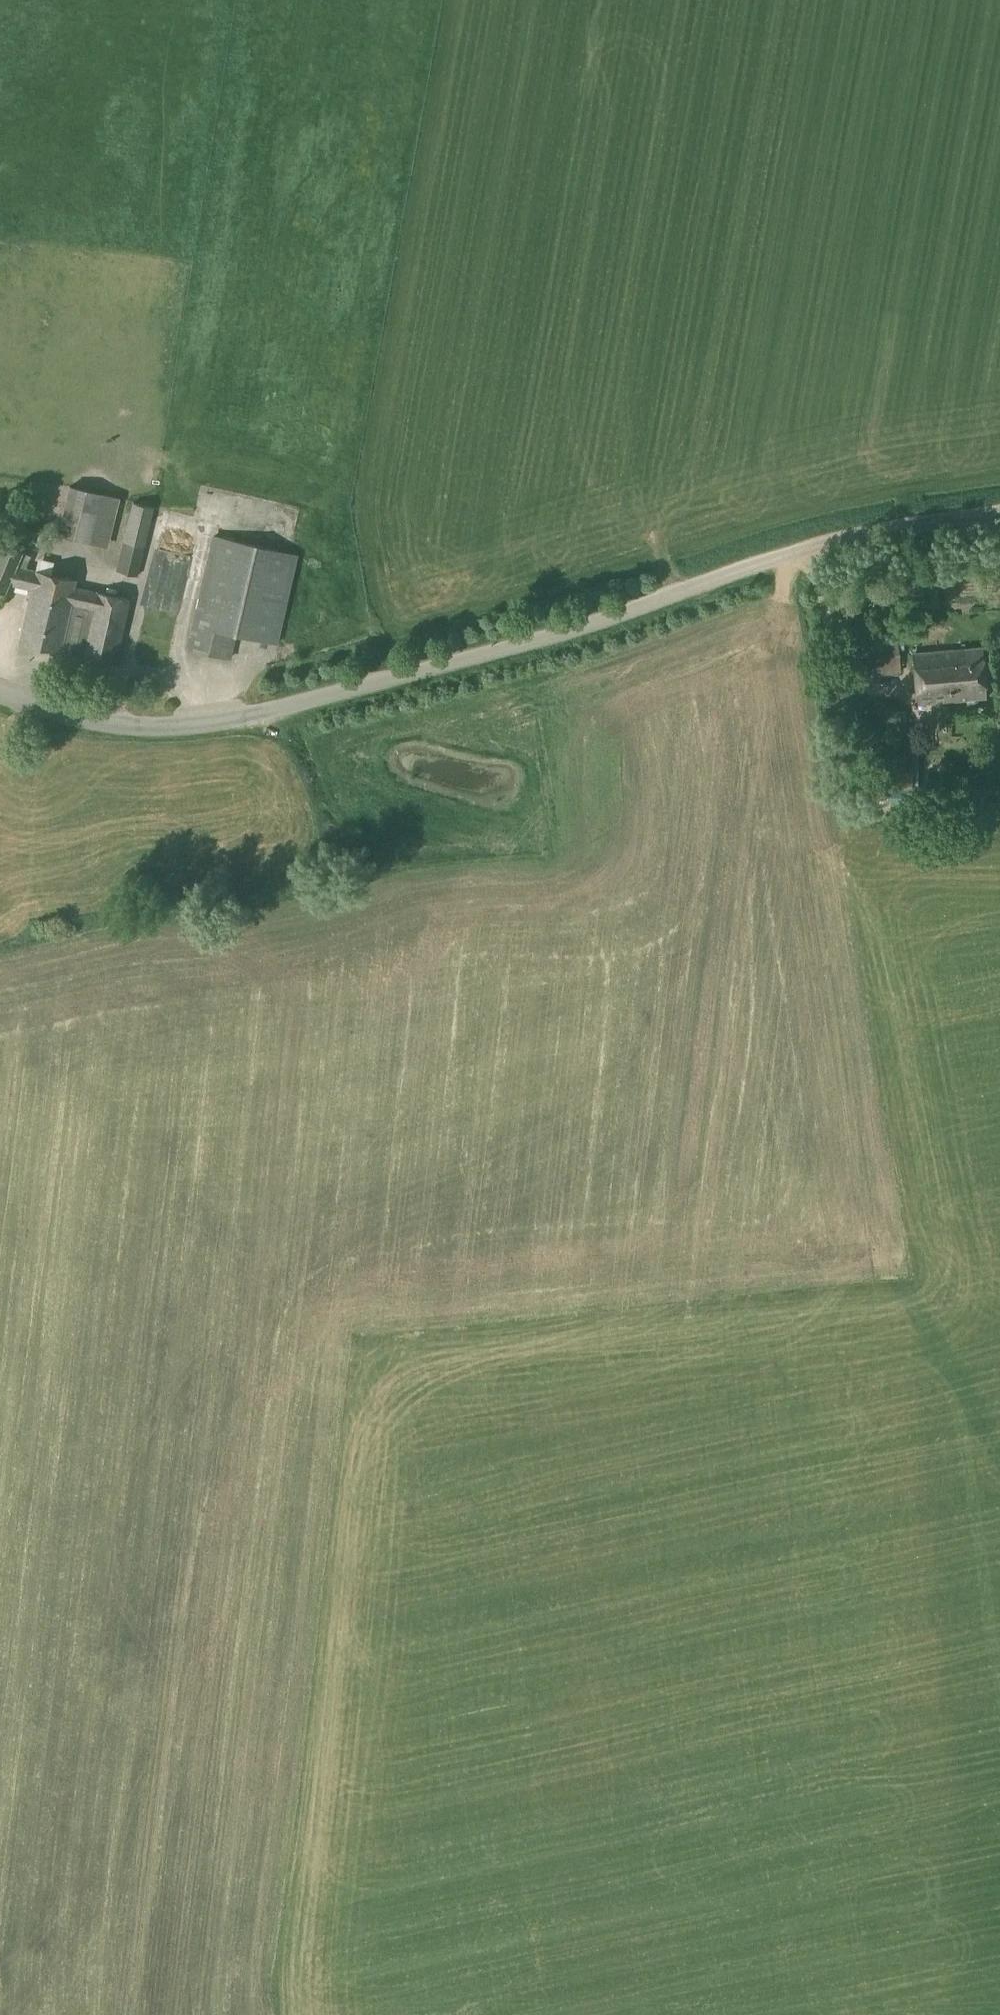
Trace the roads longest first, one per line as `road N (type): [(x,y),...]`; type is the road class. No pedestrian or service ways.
road 1 (unclassified): [(999,521),(881,541),(228,722),(110,724),(0,693)]

